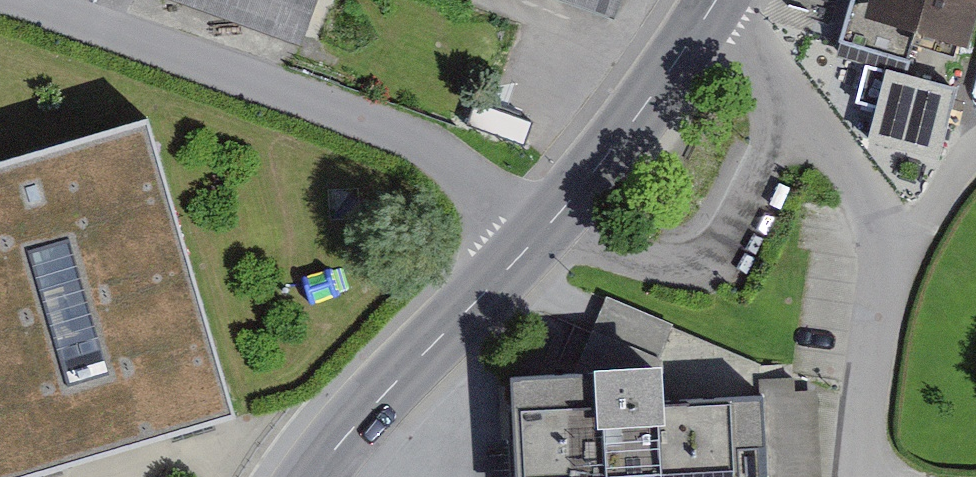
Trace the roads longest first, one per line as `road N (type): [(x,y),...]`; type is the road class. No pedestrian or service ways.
road 1 (residential): [(47,0),(433,136),(544,237)]
road 2 (residential): [(872,476),(872,409),(900,236),(870,180),(806,104),(714,21)]
road 3 (secondary): [(325,476),(350,439),(544,237)]
road 4 (secondary): [(544,237),(630,140),(714,21)]

